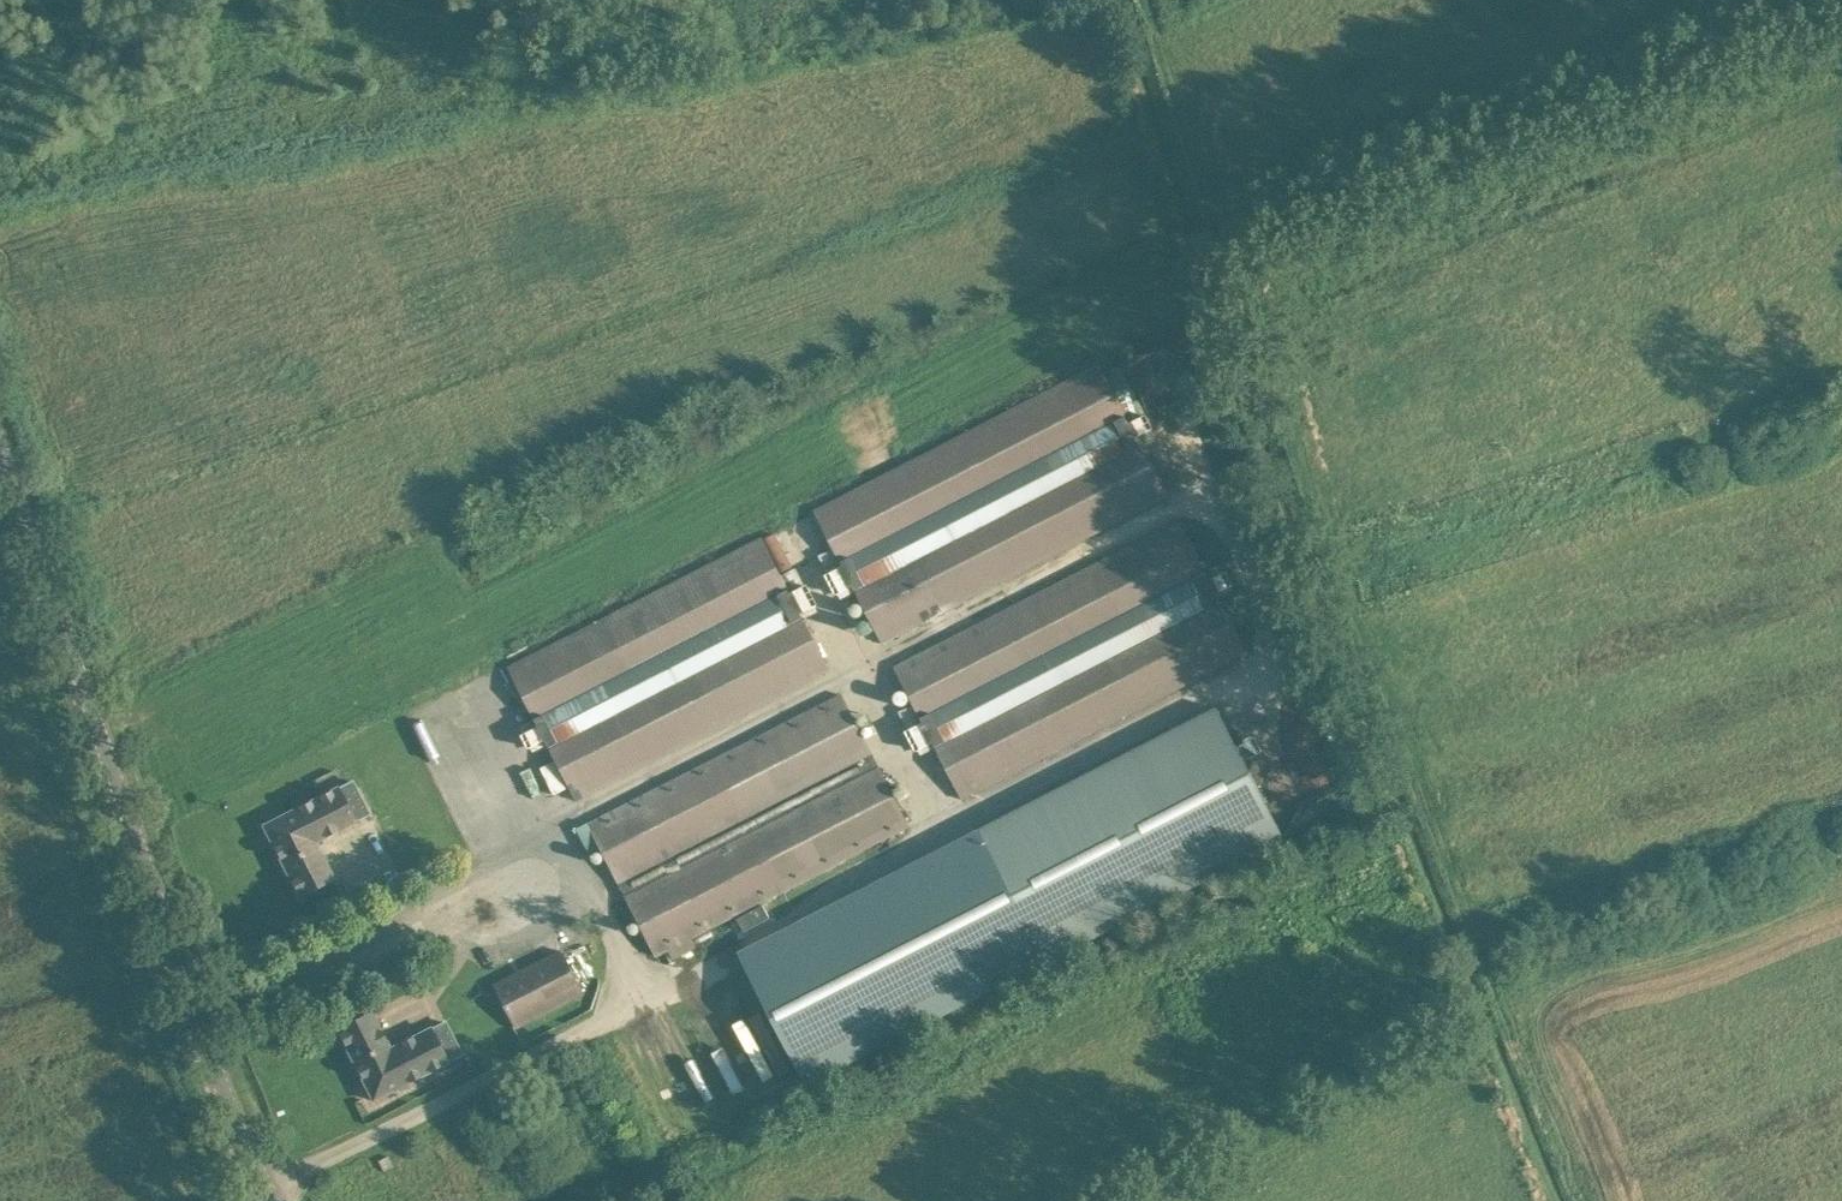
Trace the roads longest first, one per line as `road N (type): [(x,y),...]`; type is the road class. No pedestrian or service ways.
road 1 (tertiary): [(250,1200),(0,476)]

